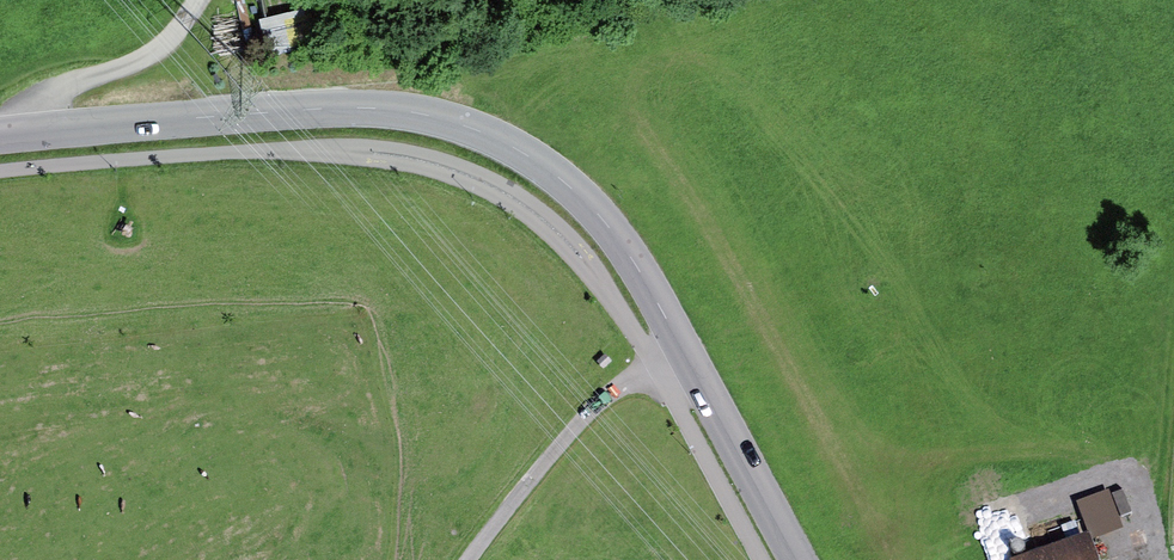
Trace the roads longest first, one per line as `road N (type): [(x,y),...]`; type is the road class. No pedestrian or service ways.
road 1 (tertiary): [(792,559),(624,250),(575,194),(519,153),(445,121),(380,110),(0,137)]
road 2 (track): [(670,329),(518,484),(468,559)]
road 3 (track): [(43,132),(44,100),(141,58),(178,28),(194,0)]
road 4 (track): [(1160,508),(1173,344)]

